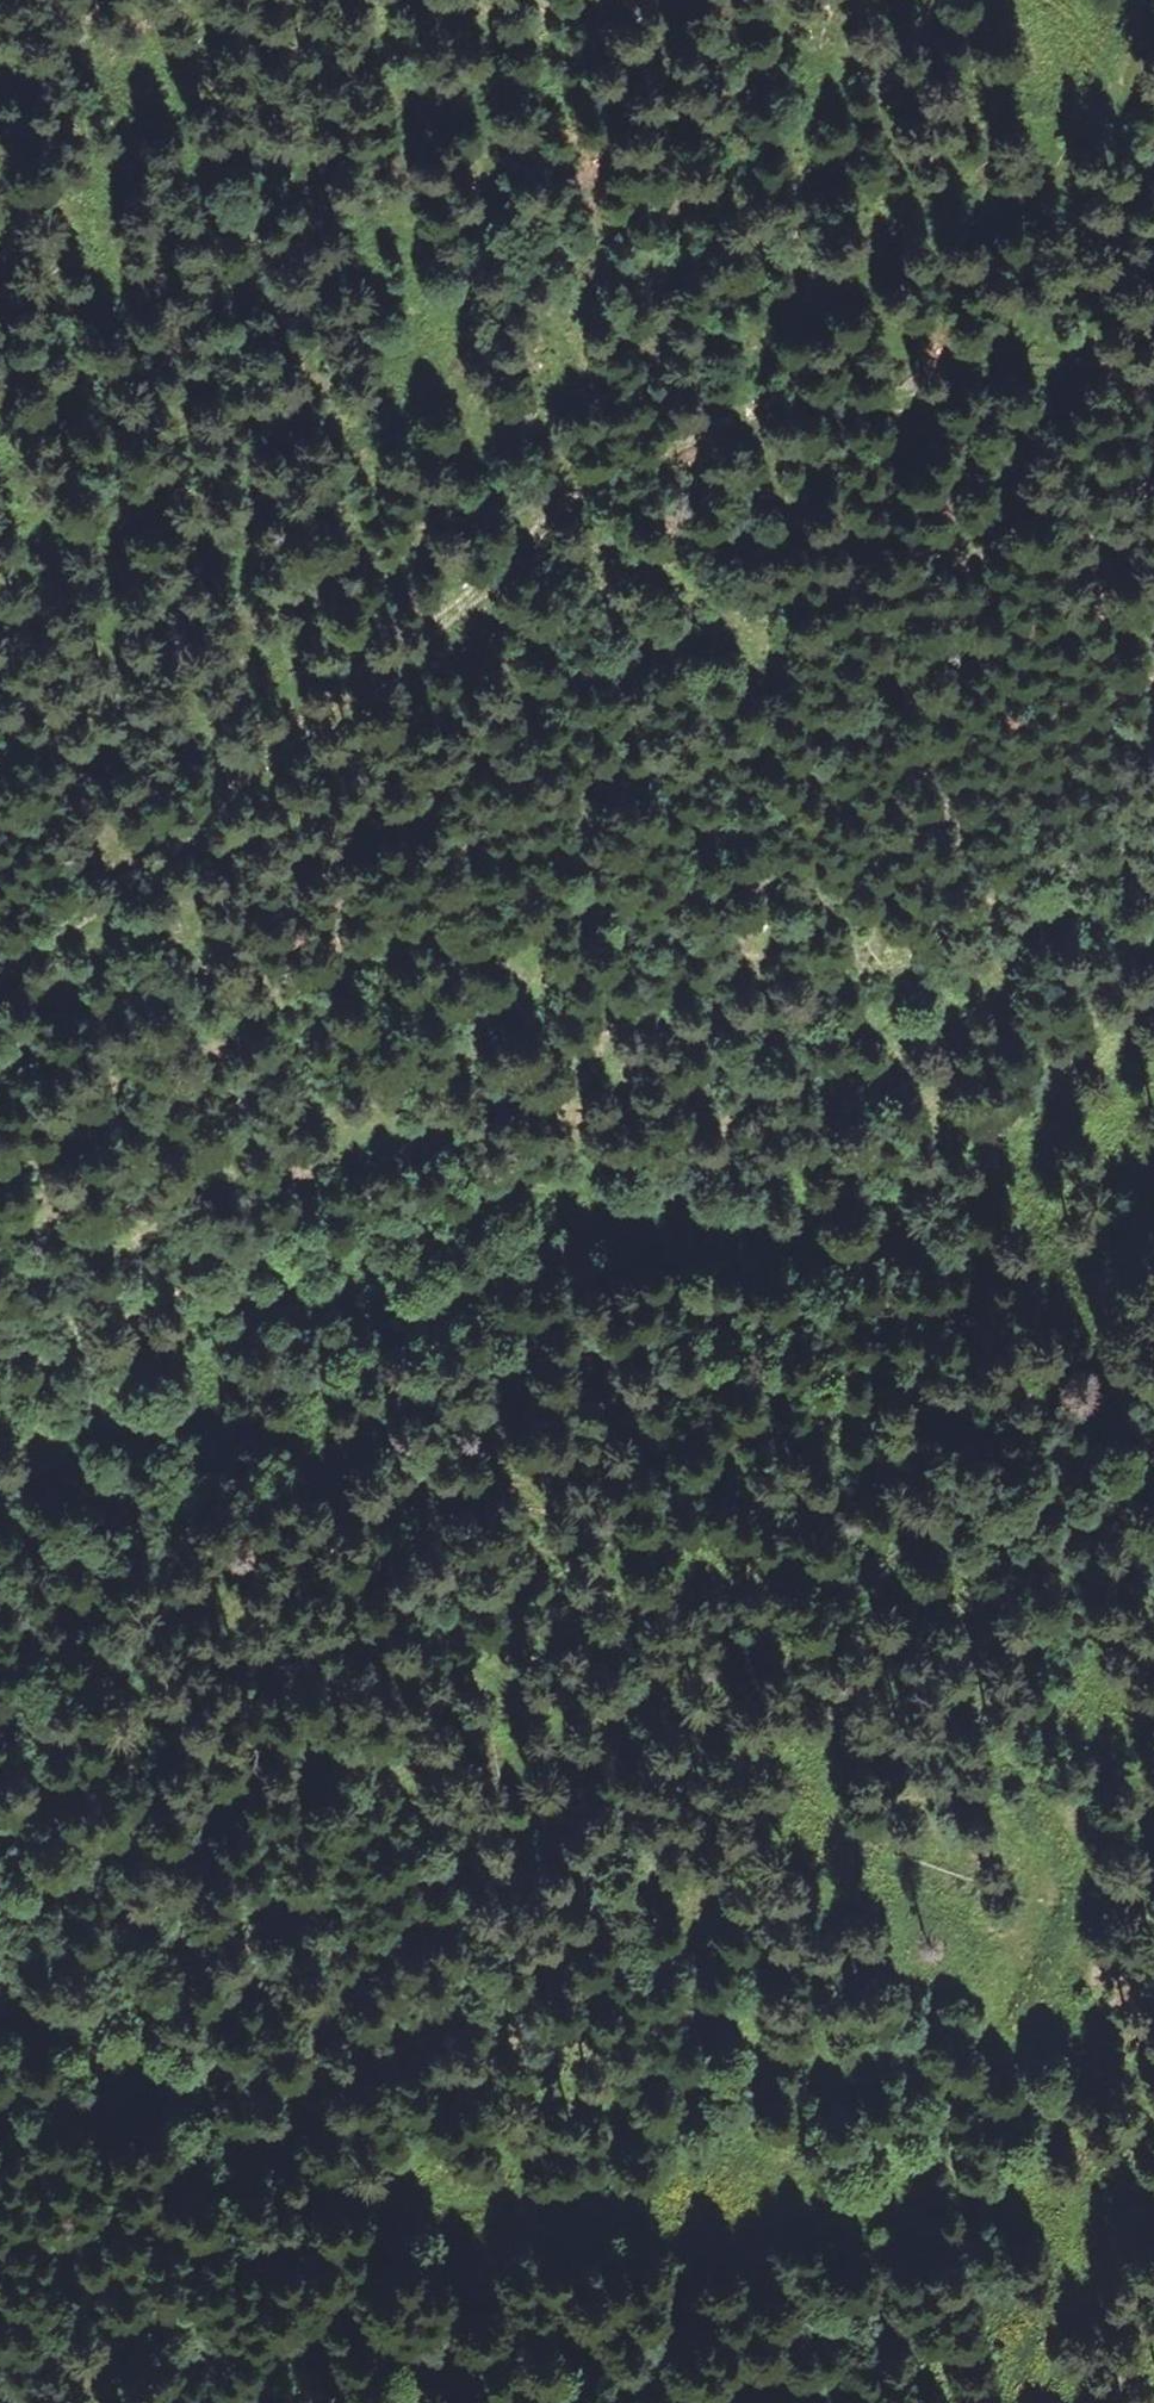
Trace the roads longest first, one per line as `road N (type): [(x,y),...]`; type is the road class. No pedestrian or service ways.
road 1 (track): [(1153,2147),(879,2199),(501,2178),(188,2095),(0,1980)]
road 2 (track): [(117,1401),(0,1494)]

